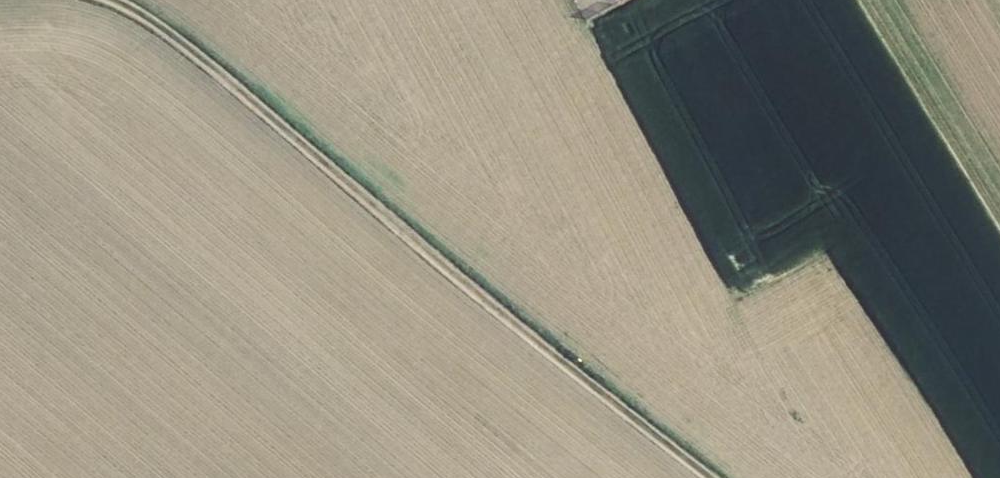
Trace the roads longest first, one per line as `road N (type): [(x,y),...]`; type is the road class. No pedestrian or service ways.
road 1 (track): [(109,0),(191,51),(704,477)]

